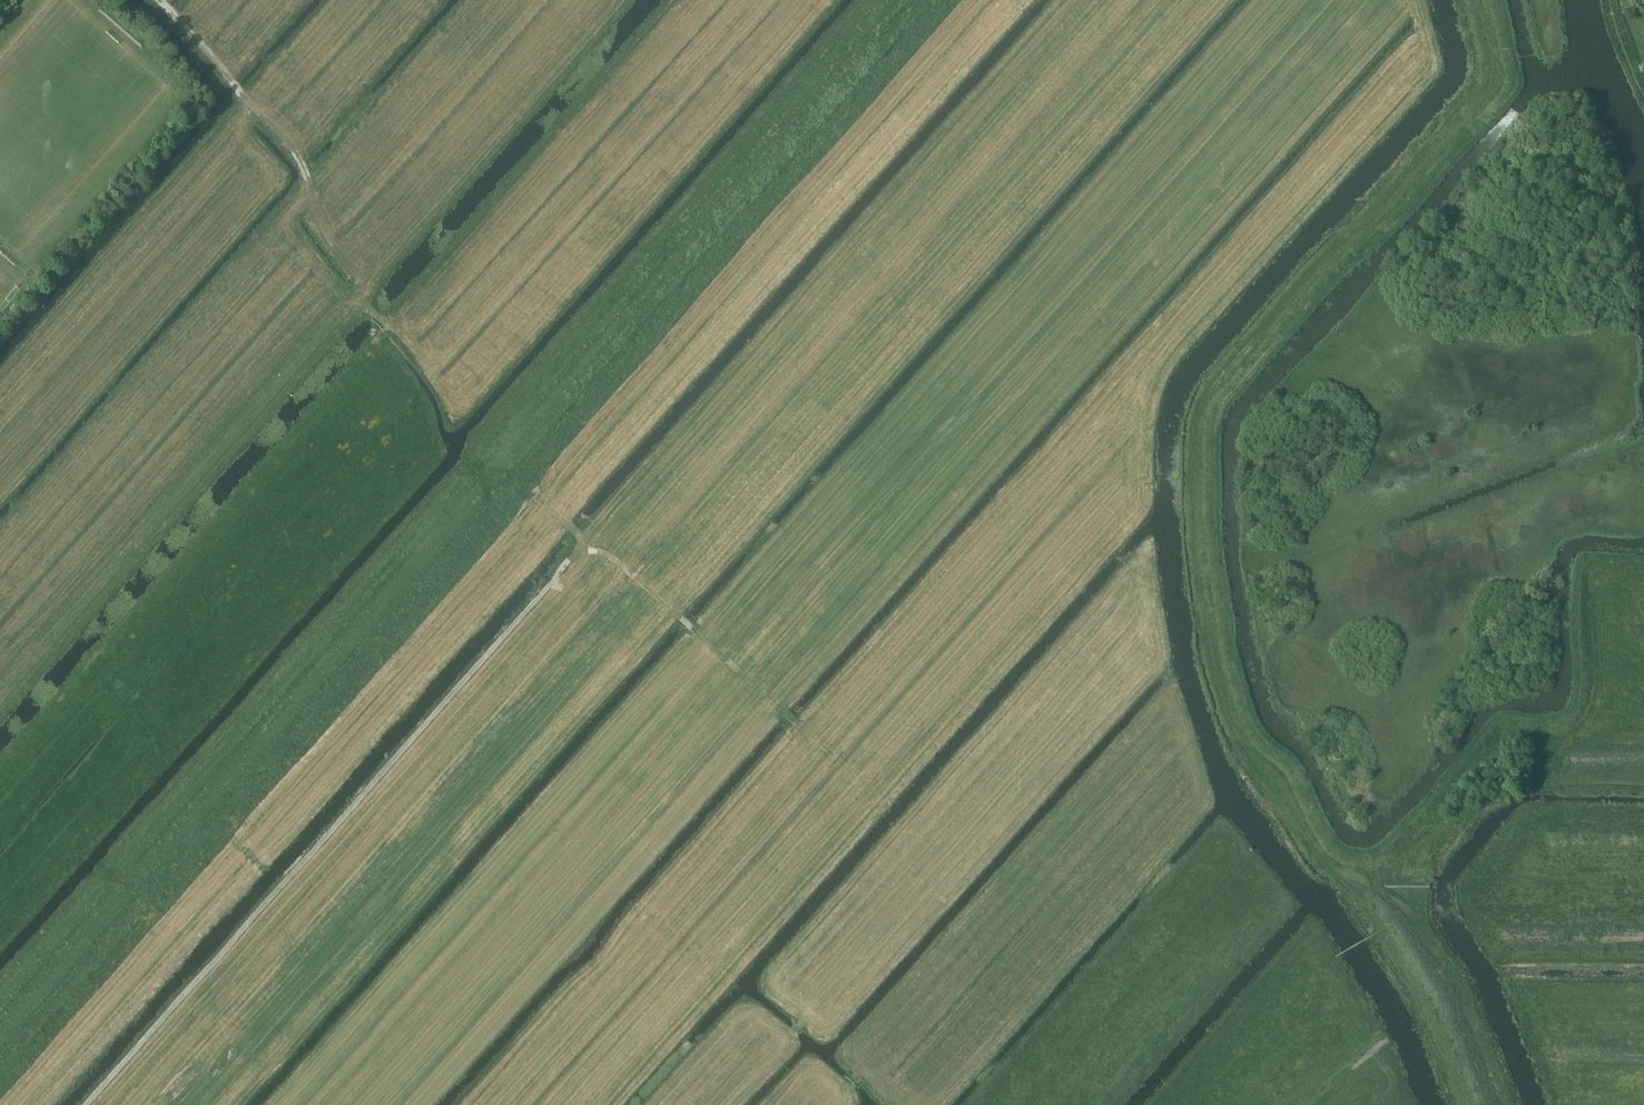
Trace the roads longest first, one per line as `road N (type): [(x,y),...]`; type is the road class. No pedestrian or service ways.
road 1 (track): [(86,1104),(567,562)]

